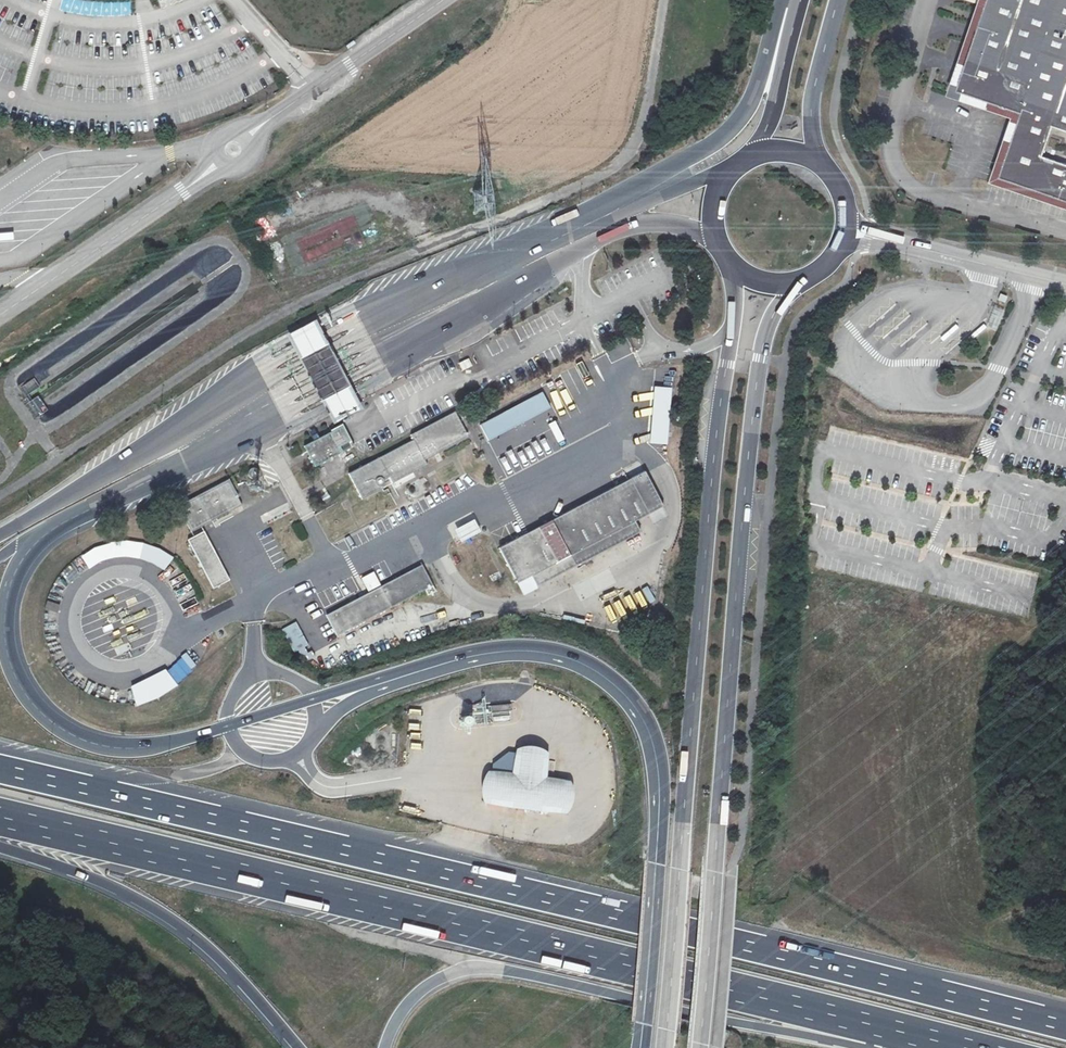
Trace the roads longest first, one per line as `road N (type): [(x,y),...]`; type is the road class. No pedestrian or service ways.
road 1 (motorway): [(646,1047),(663,765),(644,711),(603,669),(545,647),(486,648),(177,741),(112,747),(60,727),(31,700),(9,657),(7,601),(24,559),(58,526),(349,381),(606,236),(649,223),(716,237)]
road 2 (motorway): [(1065,1027),(0,769)]
road 3 (motorway): [(0,818),(959,1047)]
road 4 (track): [(0,496),(325,293),(615,167),(645,126),(666,0)]
road 5 (secondary): [(731,262),(735,311),(713,466),(665,1047)]
road 6 (secondary): [(700,1047),(761,359),(772,320),(800,280)]
road 7 (motorway): [(547,237),(311,344),(0,535)]
road 8 (motorway): [(0,843),(163,913),(212,952),(298,1047)]
road 9 (residential): [(931,0),(893,133),(901,181),(923,197),(1065,232)]
road 10 (motorway): [(791,0),(752,101),(722,139),(547,237)]
road 11 (unclassified): [(845,231),(1065,285)]
road 12 (unclassified): [(182,191),(0,315)]
road 13 (unclassified): [(444,0),(275,115)]
road 14 (motorway): [(734,169),(547,237)]
road 15 (primary): [(818,163),(812,102),(838,0)]
road 16 (primary): [(801,0),(755,155)]

